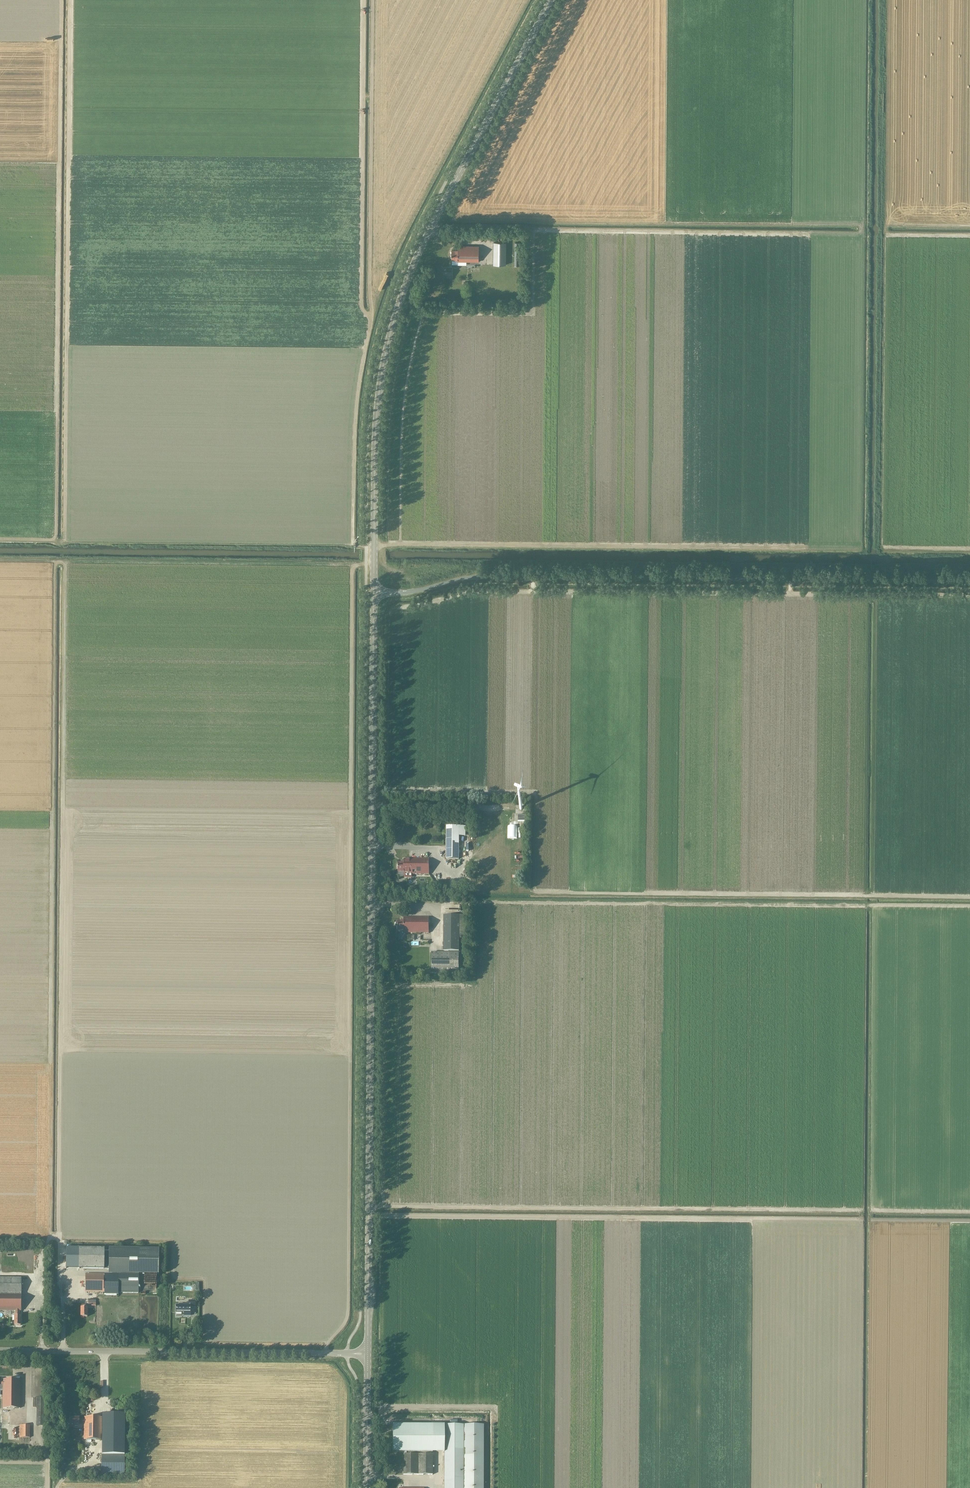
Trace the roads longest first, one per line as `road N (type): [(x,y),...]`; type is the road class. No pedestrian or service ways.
road 1 (track): [(364,0),(362,306),(370,315),(356,399),(354,539),(685,550)]
road 2 (secondary): [(367,1350),(374,596)]
road 3 (secondary): [(374,589),(378,402),(398,306),(551,0)]
road 4 (unclassified): [(969,581),(479,576),(391,592)]
road 5 (track): [(369,1206),(750,1209)]
road 6 (unclassified): [(0,1350),(350,1353)]
road 7 (secondary): [(366,1487),(367,1357)]

